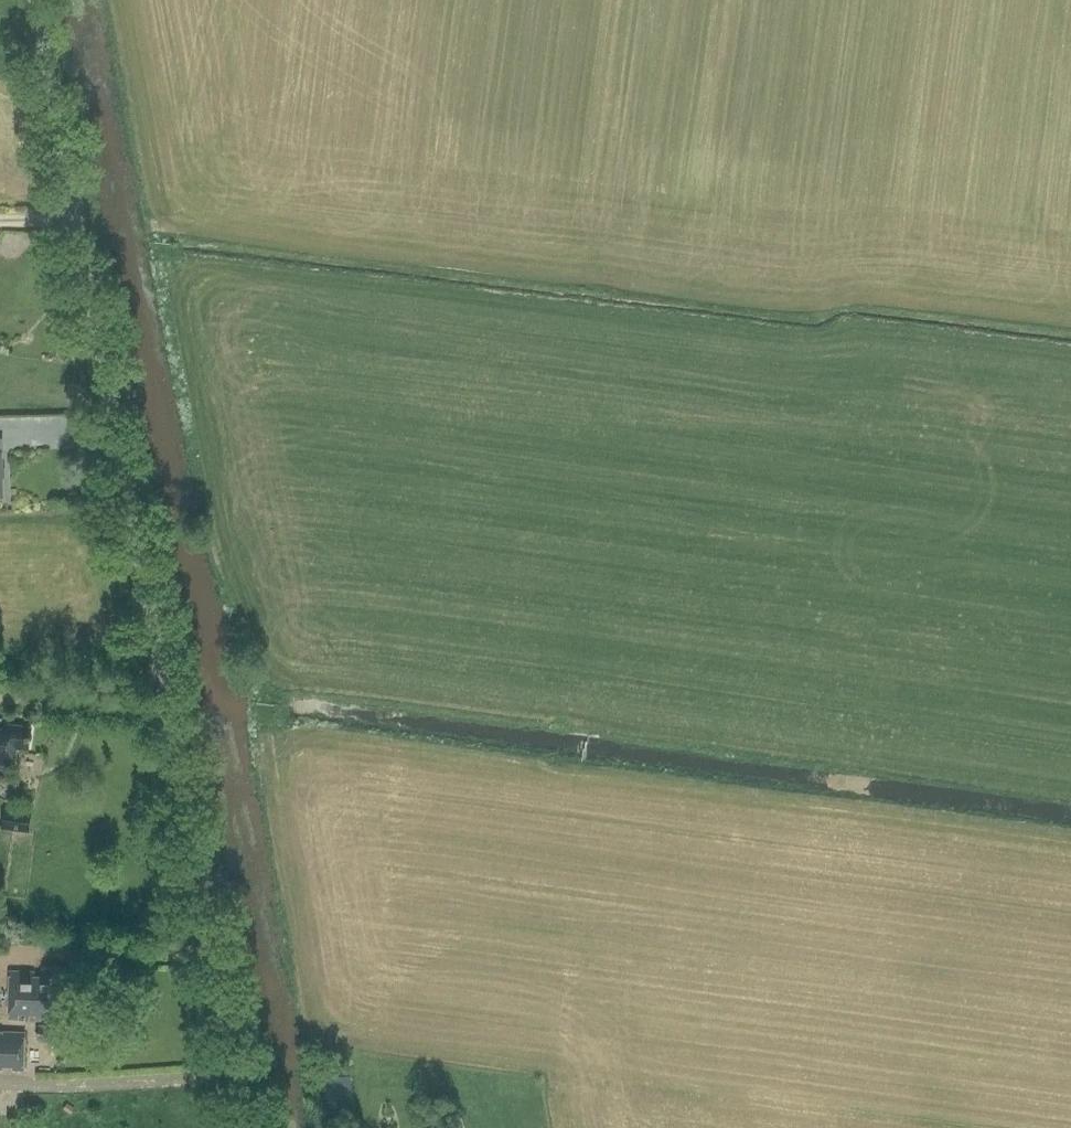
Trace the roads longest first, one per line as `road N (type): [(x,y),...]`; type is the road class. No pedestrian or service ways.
road 1 (unclassified): [(244,1127),(32,0)]

